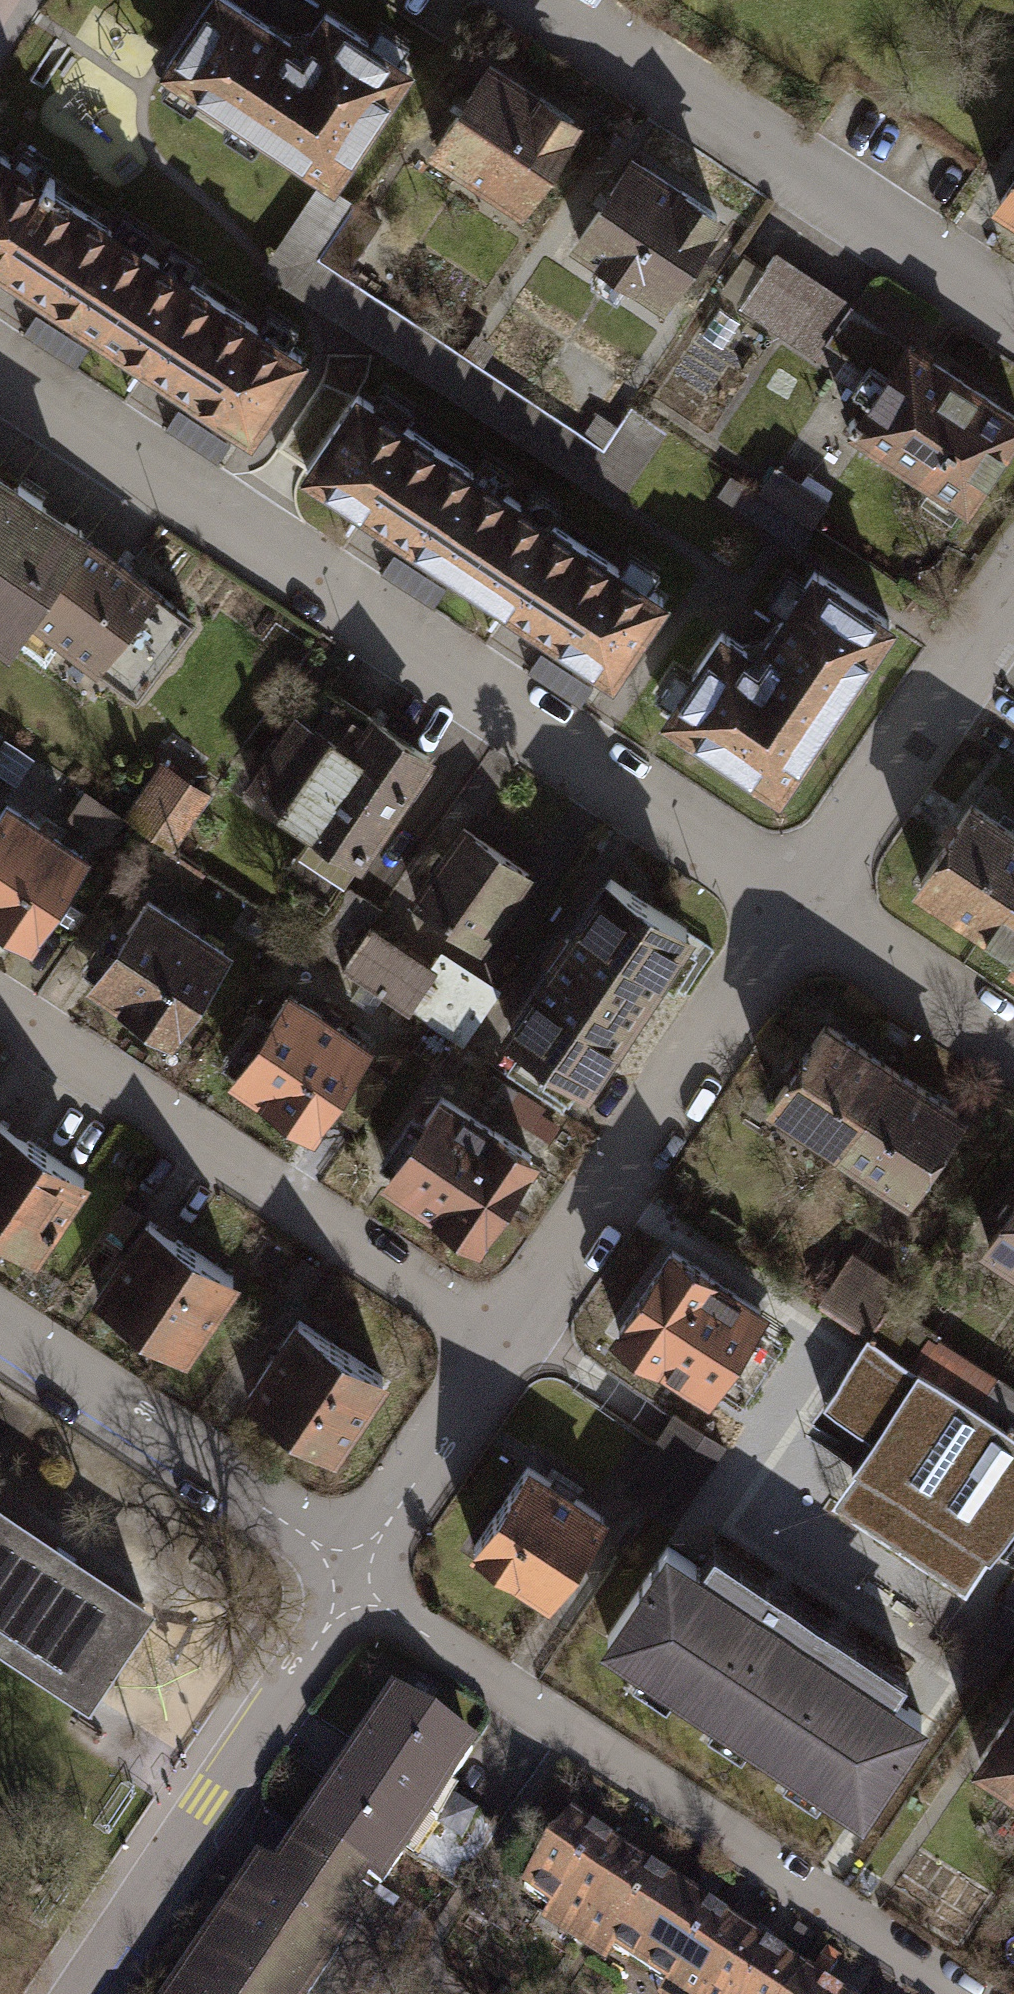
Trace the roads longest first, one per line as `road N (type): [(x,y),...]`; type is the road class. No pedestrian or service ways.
road 1 (residential): [(0,377),(791,904)]
road 2 (residential): [(355,1580),(961,1993)]
road 3 (residential): [(0,1007),(507,1342)]
road 4 (residential): [(549,0),(1013,317)]
road 5 (residential): [(507,1342),(791,904)]
road 6 (residential): [(86,1993),(355,1580)]
road 7 (residential): [(0,1333),(274,1515),(355,1580)]
road 8 (residential): [(791,904),(1013,586)]
road 9 (residential): [(355,1580),(507,1342)]
road 10 (residential): [(791,904),(1013,1051)]

